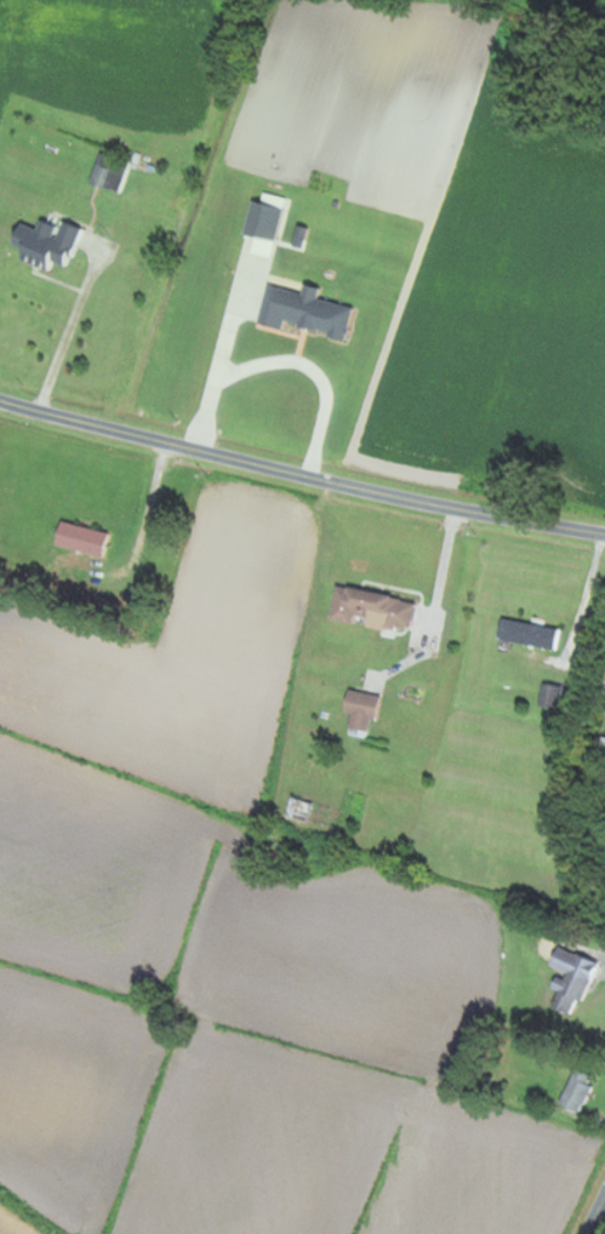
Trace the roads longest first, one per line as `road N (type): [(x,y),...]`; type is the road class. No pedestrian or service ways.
road 1 (residential): [(604,533),(266,467),(0,401)]

